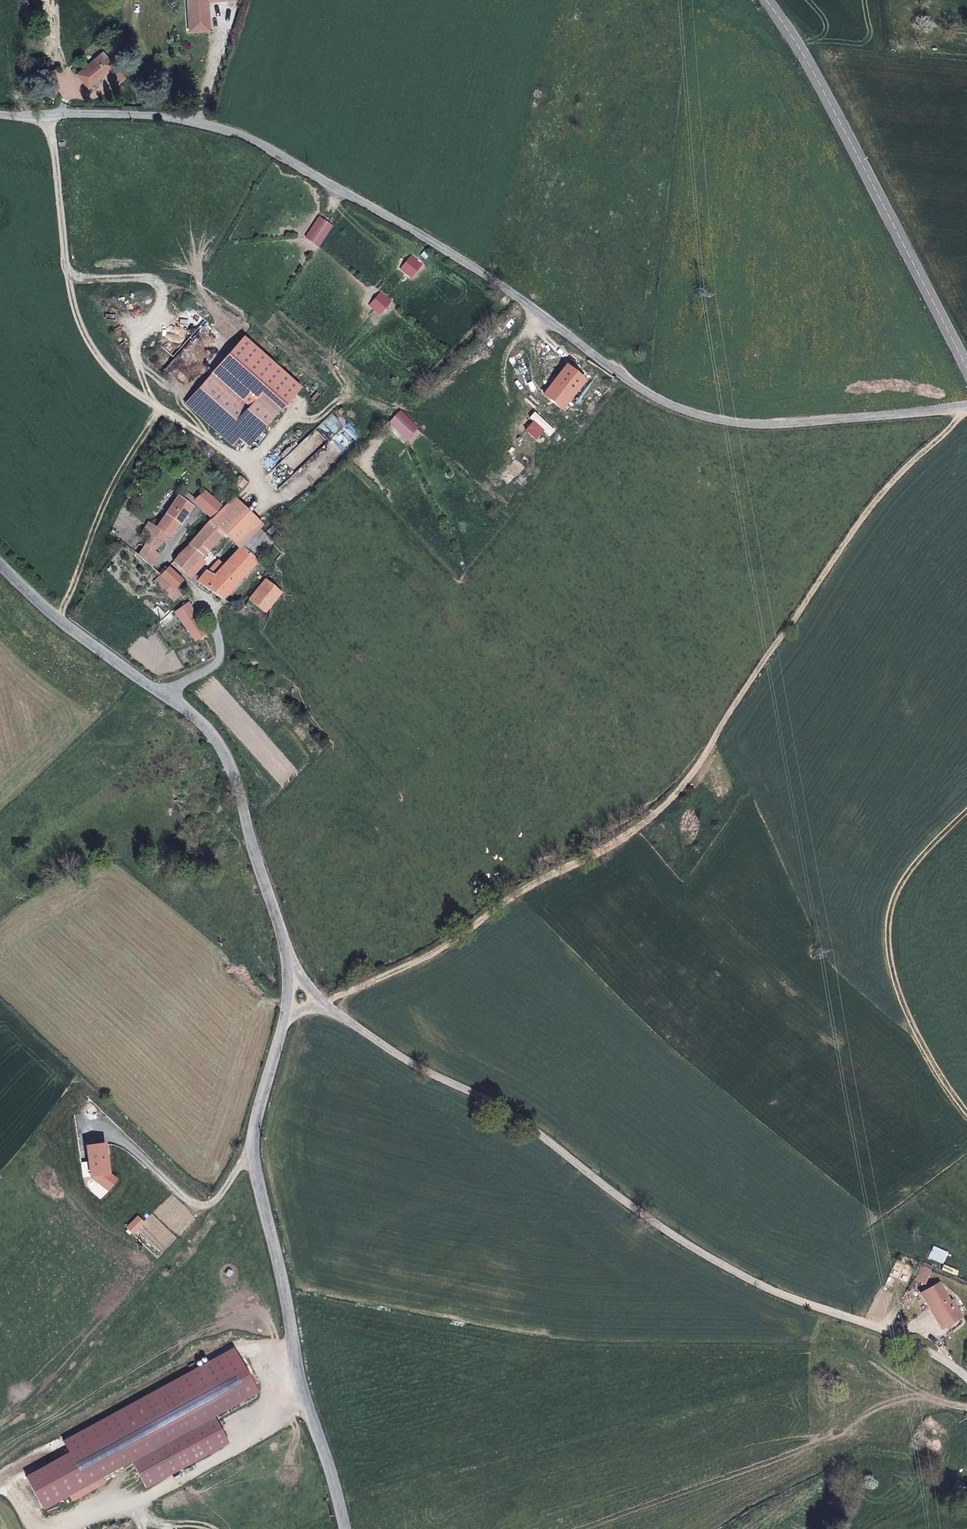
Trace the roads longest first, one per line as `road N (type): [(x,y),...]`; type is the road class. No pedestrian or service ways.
road 1 (unclassified): [(966,408),(811,423),(695,416),(598,363),(561,328),(445,249),(250,139),(125,114),(0,115)]
road 2 (track): [(963,409),(883,490),(683,786),(597,855),(328,1004)]
road 3 (unclassified): [(328,1004),(397,1055),(499,1107),(758,1286),(919,1344),(966,1378)]
road 4 (unclassified): [(283,1020),(251,1132),(295,1360),(343,1528)]
road 5 (unclassified): [(0,565),(64,629),(192,720),(222,755),(291,961)]
road 6 (secondary): [(966,363),(814,69),(767,0)]
road 7 (track): [(966,1110),(894,987),(887,920),(903,878),(966,810)]

